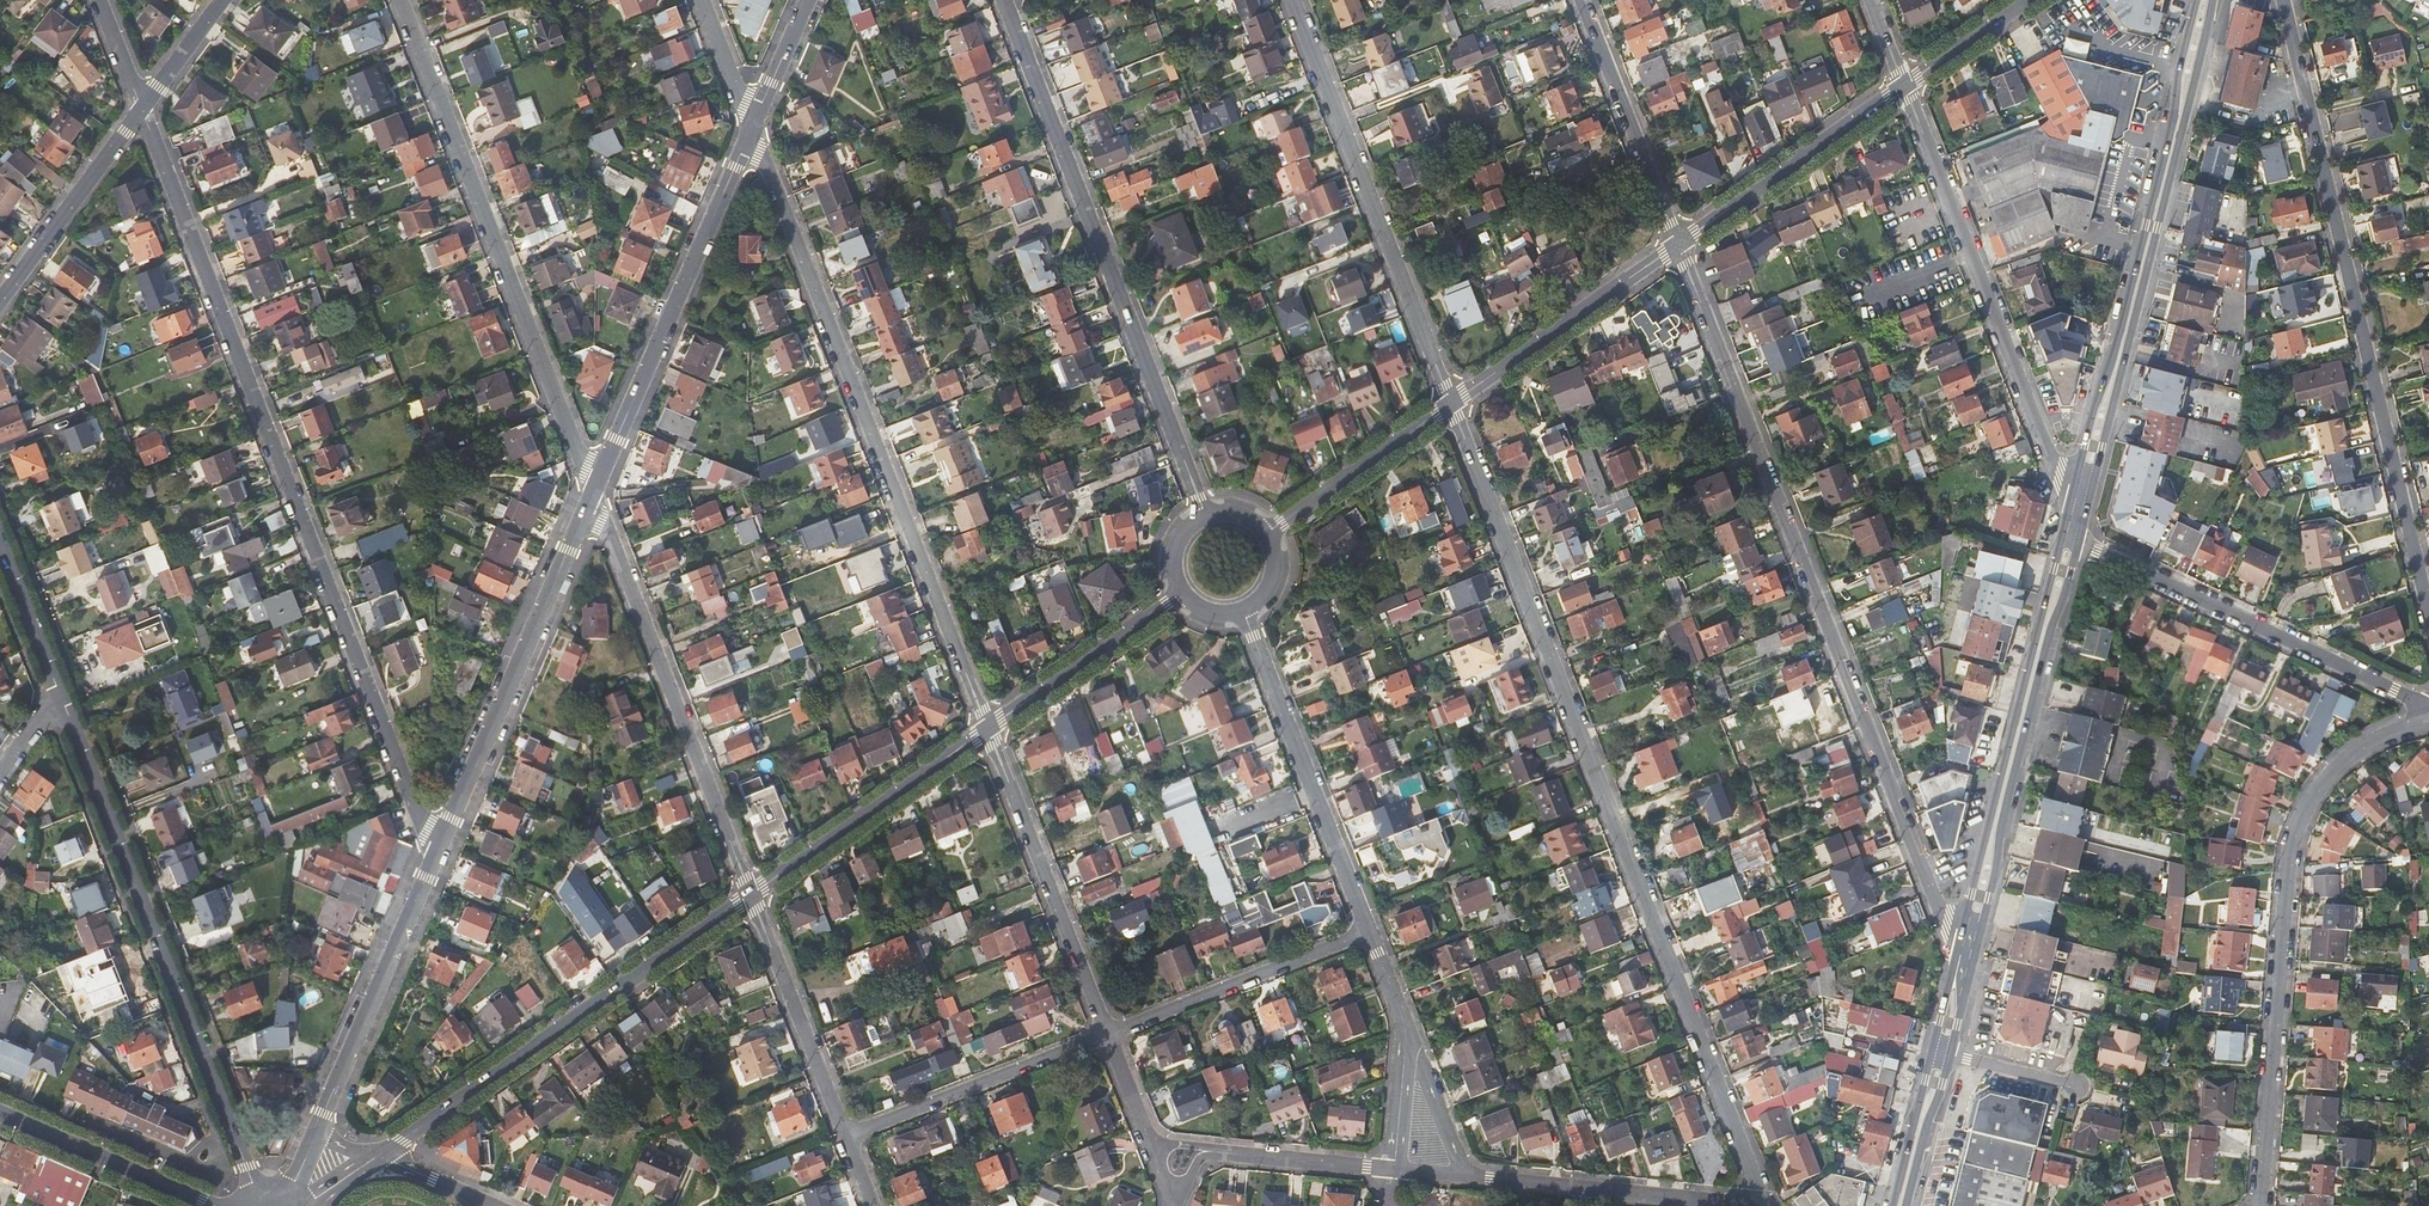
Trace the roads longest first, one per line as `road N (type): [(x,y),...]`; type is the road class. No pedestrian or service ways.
road 1 (residential): [(1451,403),(1762,1195)]
road 2 (residential): [(441,840),(427,831),(413,803),(141,106)]
road 3 (residential): [(1677,244),(1939,907),(1960,934)]
road 4 (residential): [(753,128),(988,727)]
road 5 (residential): [(2284,0),(2428,609)]
road 6 (residential): [(1208,517),(1004,0)]
road 7 (residential): [(2428,723),(2347,757),(2316,791),(2296,831),(2258,1205)]
road 8 (secondary): [(2077,534),(2211,0)]
road 9 (residential): [(62,697),(259,1203)]
road 10 (residential): [(401,0),(593,490)]
road 11 (secondary): [(2195,0),(2069,509)]
road 12 (secondary): [(1965,991),(2077,534)]
road 13 (residential): [(375,1157),(750,892)]
road 14 (residential): [(1904,85),(2069,509)]
road 15 (secondary): [(2069,509),(1960,934)]
road 16 (residential): [(1293,0),(1451,403)]
road 17 (residential): [(593,490),(750,892)]
road 18 (residential): [(753,128),(593,490)]
road 19 (residential): [(2077,534),(2428,706)]
road 20 (residential): [(593,490),(441,840)]
road 21 (residential): [(1368,930),(1243,606)]
road 22 (residential): [(988,727),(1107,1033)]
road 23 (residential): [(441,840),(314,1136)]
road 24 (residential): [(1464,1174),(1736,1202),(1762,1195)]
road 25 (residential): [(750,892),(988,727)]
road 26 (residential): [(1107,1033),(1368,930)]
road 27 (residential): [(846,1134),(1107,1033)]
road 28 (residential): [(1677,244),(1904,85)]
road 29 (residential): [(1451,403),(1677,244)]
road 30 (residential): [(1581,0),(1677,244)]
road 31 (residential): [(750,892),(846,1134)]
road 32 (residential): [(141,106),(0,300)]
road 33 (residential): [(988,727),(1183,588)]
road 34 (residential): [(214,1205),(0,1114)]
road 35 (residential): [(1263,536),(1451,403)]
road 36 (residential): [(1219,1151),(1393,1168)]
road 37 (residential): [(0,538),(62,697)]
road 38 (secondary): [(1931,1052),(1894,1205)]
road 39 (secondary): [(1908,1205),(1951,1056)]
road 40 (residential): [(1464,1174),(1407,1030)]
road 41 (residential): [(1904,85),(2025,0)]
road 42 (residential): [(808,0),(753,128)]
road 43 (residential): [(1393,1168),(1407,1030)]
road 44 (residential): [(702,0),(753,128)]
road 45 (residential): [(220,0),(141,106)]
road 46 (residential): [(497,1205),(375,1157)]
road 47 (residential): [(1951,1056),(2075,1086)]
road 48 (secondary): [(1960,934),(1931,1052)]

